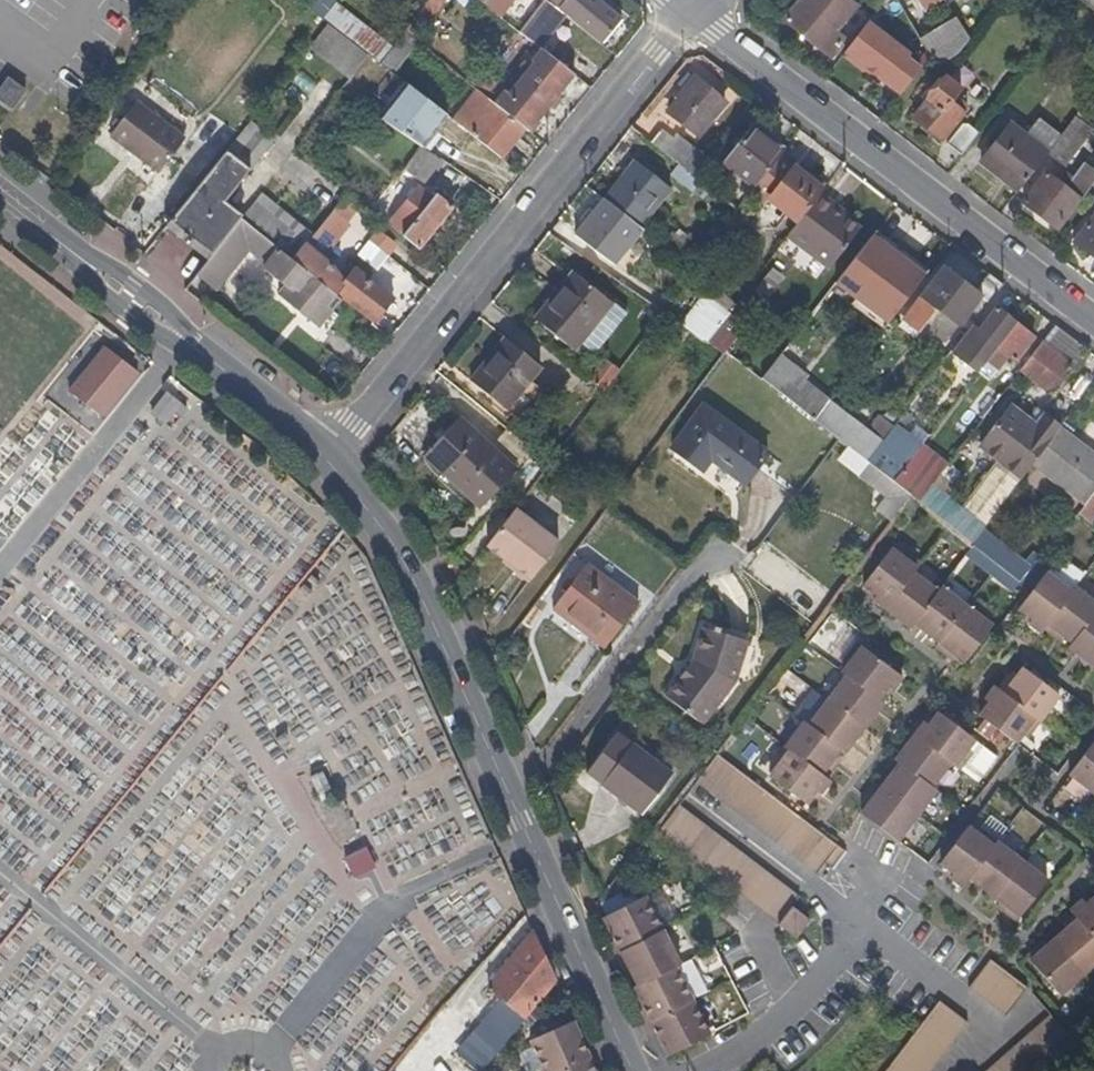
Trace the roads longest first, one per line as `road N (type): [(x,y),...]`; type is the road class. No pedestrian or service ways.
road 1 (tertiary): [(634,1070),(400,554),(322,456)]
road 2 (residential): [(322,456),(359,430),(690,12)]
road 3 (residential): [(690,12),(1093,321)]
road 4 (tertiary): [(322,456),(265,401),(0,195)]

